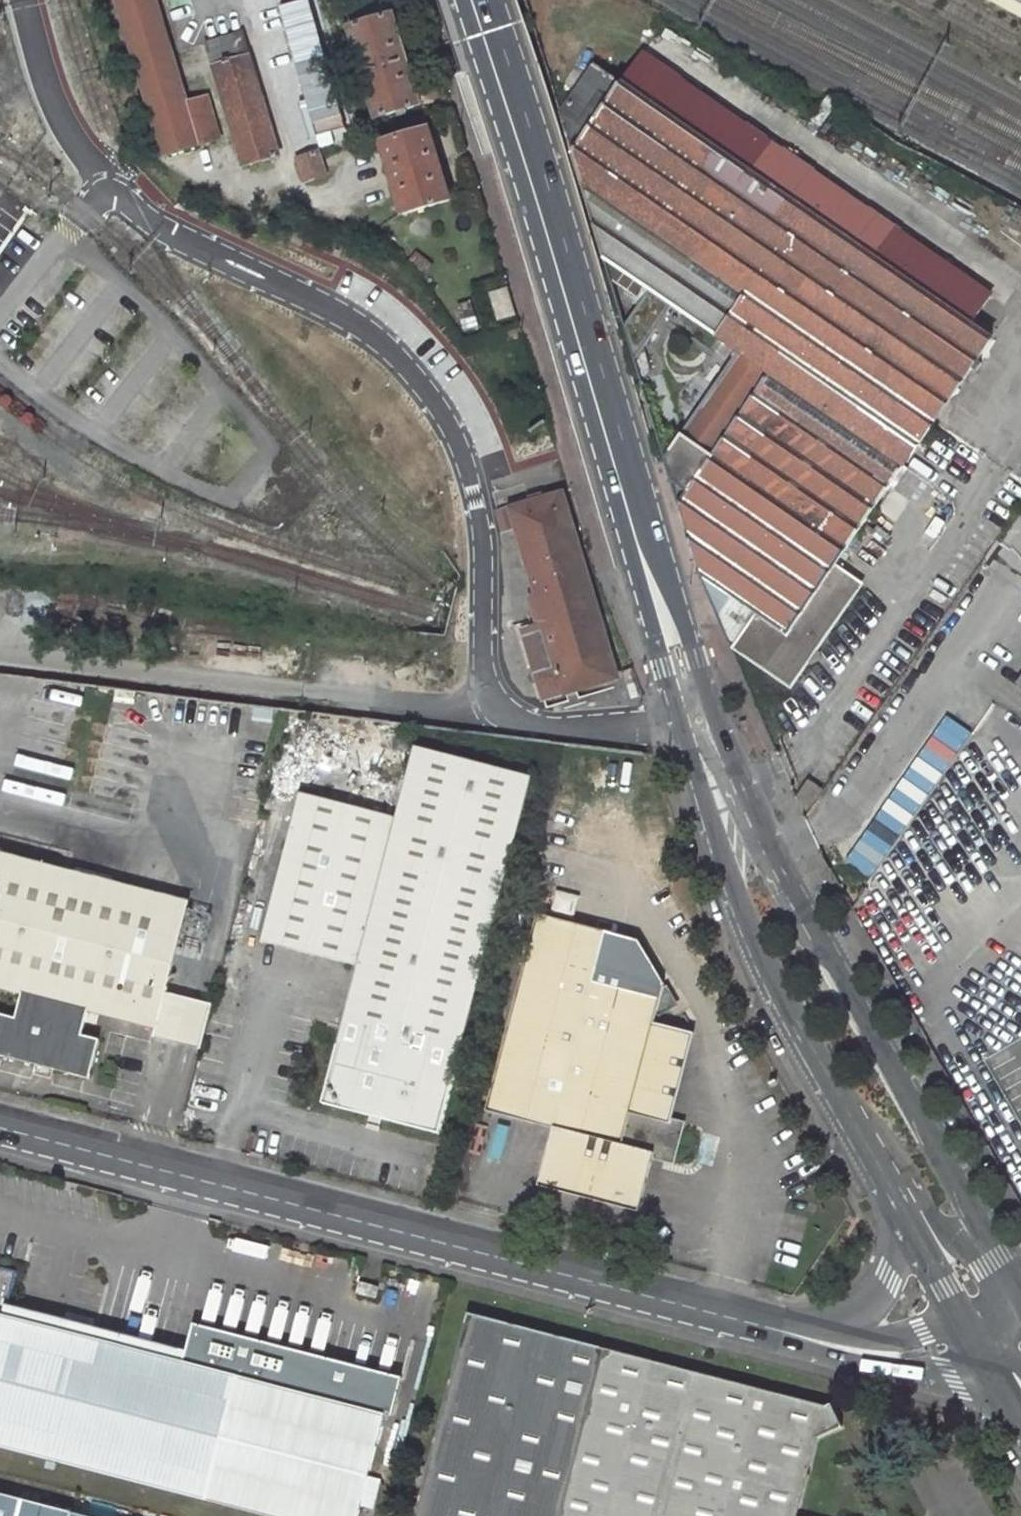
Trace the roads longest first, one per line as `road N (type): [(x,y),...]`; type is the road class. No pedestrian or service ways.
road 1 (tertiary): [(997,1256),(825,946),(632,523)]
road 2 (unclassified): [(765,1327),(0,1128)]
road 3 (tertiary): [(632,523),(657,668),(741,906),(845,1104)]
road 4 (tertiary): [(632,523),(473,0)]
road 5 (unclassified): [(845,1104),(890,1142),(950,1242),(997,1256)]
road 6 (unclassified): [(897,1200),(902,1252),(887,1290),(866,1313),(818,1334)]
road 7 (unclassified): [(765,1327),(835,1359),(917,1375)]
road 8 (unclassified): [(973,1333),(818,1334)]
road 9 (tertiary): [(897,1200),(973,1333)]

